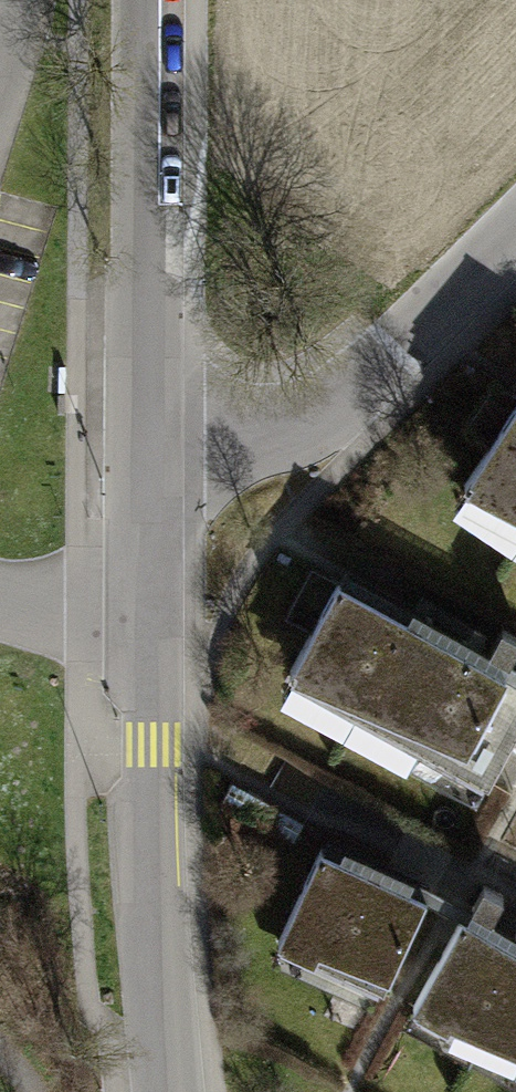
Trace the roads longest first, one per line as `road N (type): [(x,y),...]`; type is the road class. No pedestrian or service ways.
road 1 (tertiary): [(151,0),(148,488)]
road 2 (tertiary): [(148,488),(325,418),(515,233)]
road 3 (tertiary): [(153,644),(174,1091)]
road 4 (residential): [(0,598),(153,644)]
road 5 (tertiary): [(148,488),(153,644)]

